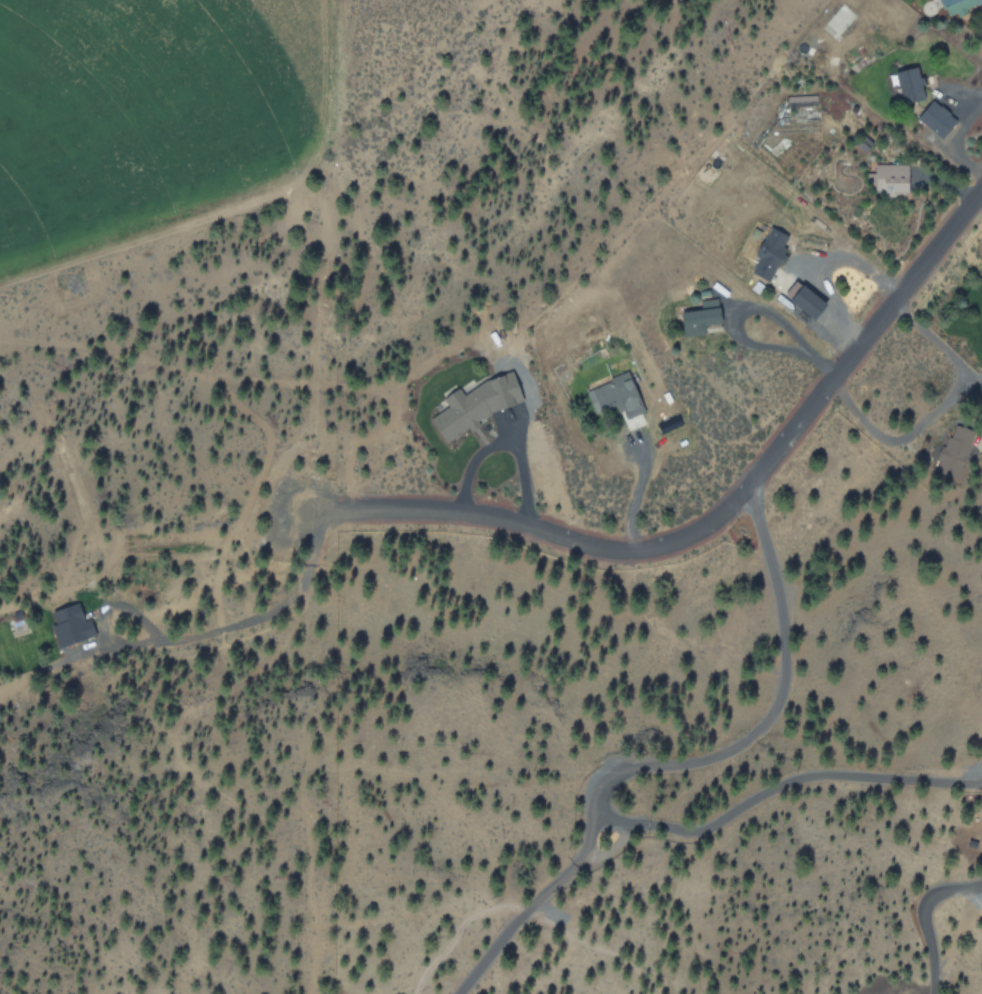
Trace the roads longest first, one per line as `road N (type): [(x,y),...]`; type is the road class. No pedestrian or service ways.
road 1 (residential): [(299,512),(451,514),(605,553),(676,543),(735,498),(981,188)]
road 2 (track): [(0,694),(78,659),(194,637),(267,612)]

